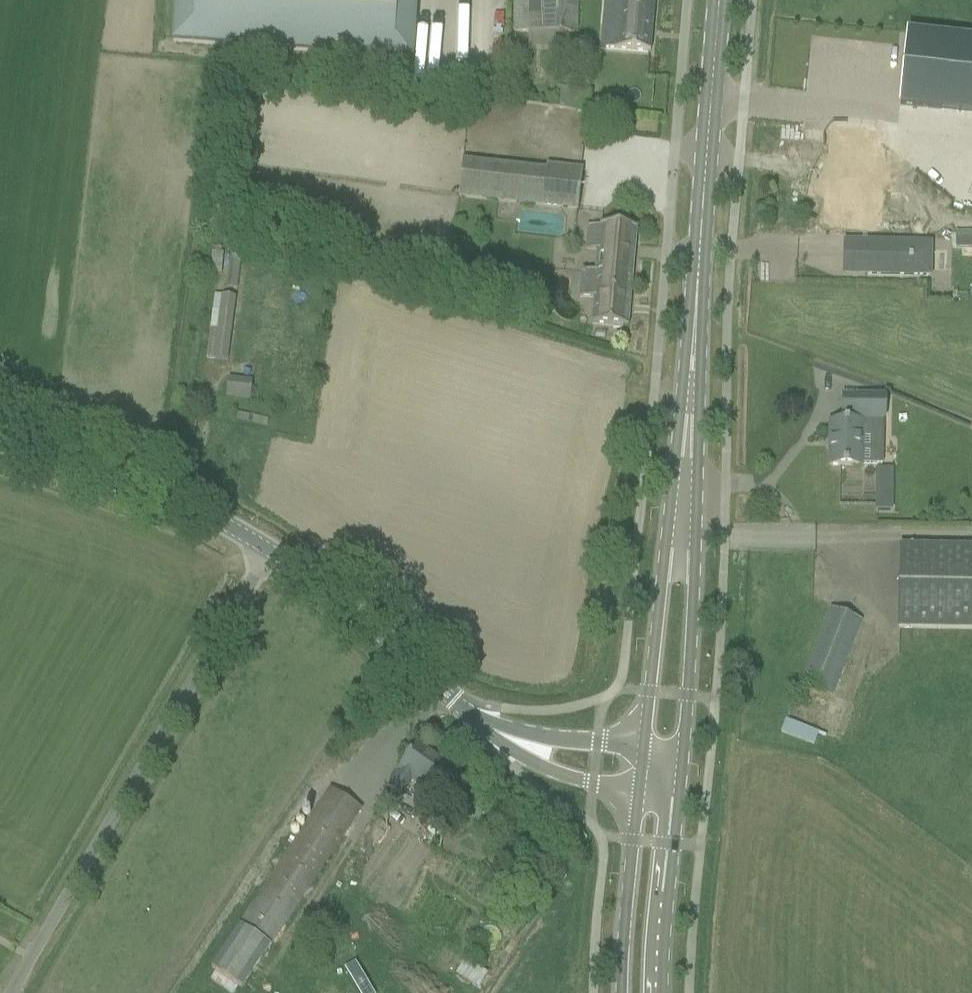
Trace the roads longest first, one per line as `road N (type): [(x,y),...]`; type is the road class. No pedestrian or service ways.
road 1 (secondary): [(684,523),(723,0)]
road 2 (unclassified): [(268,551),(13,992)]
road 3 (unclassified): [(530,747),(457,707),(268,551)]
road 4 (unclassified): [(268,551),(203,513),(0,442)]
road 5 (secondary): [(682,777),(693,634),(684,523)]
road 6 (secondary): [(684,523),(662,590),(646,751)]
road 7 (secondary): [(661,992),(682,777)]
road 8 (secondary): [(641,787),(623,992)]
road 9 (unclassified): [(530,747),(554,770),(641,787)]

